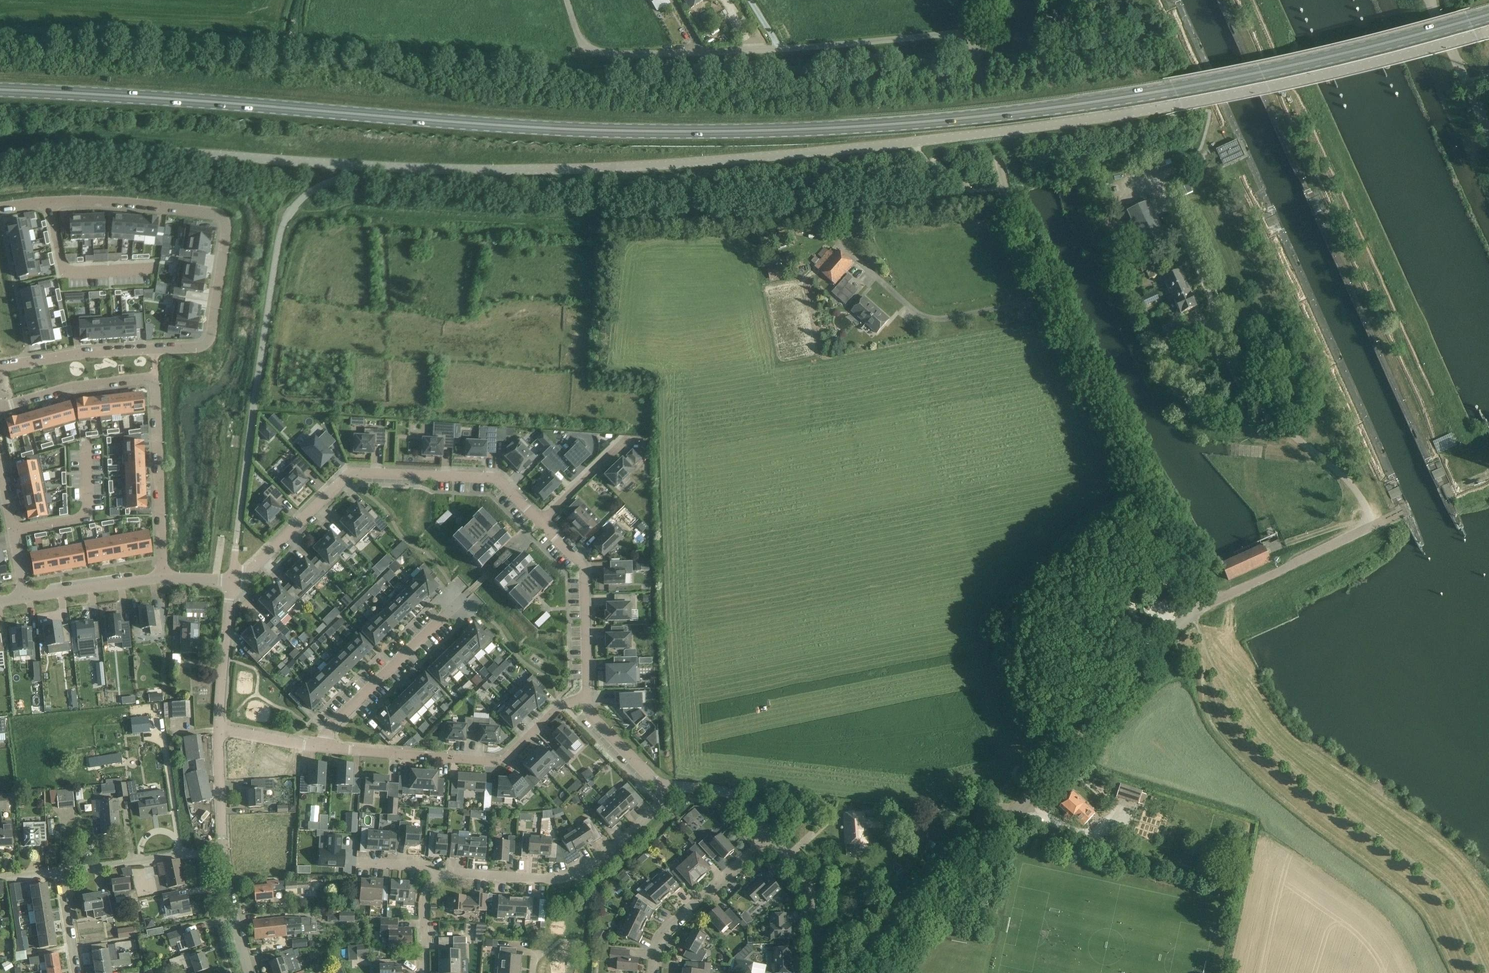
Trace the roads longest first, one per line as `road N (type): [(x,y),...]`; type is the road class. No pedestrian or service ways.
road 1 (unclassified): [(0,160),(138,152),(495,172),(784,157),(1076,124),(1284,85),(1488,34)]
road 2 (primary): [(0,92),(575,132),(860,129),(1076,107),(1280,69),(1488,16)]
road 3 (unclassified): [(874,972),(1193,611),(1003,187),(965,38)]
road 4 (residential): [(0,207),(122,203),(208,213),(226,227),(206,344),(0,366)]
road 5 (unclassified): [(965,38),(606,52),(578,33),(568,0)]
road 6 (residential): [(231,581),(359,472),(492,478),(542,522)]
road 7 (residential): [(0,407),(73,388),(150,381),(162,577)]
road 8 (residential): [(587,701),(560,706),(502,763),(325,749)]
road 9 (residential): [(666,790),(656,809),(583,872),(549,880),(436,879)]
road 10 (residential): [(325,749),(331,728),(457,605)]
road 11 (residential): [(542,522),(582,566),(587,701)]
road 12 (residential): [(652,972),(665,932),(768,839)]
road 13 (residential): [(222,849),(60,873)]
road 14 (residential): [(218,730),(231,581)]
road 15 (residential): [(814,972),(811,889),(768,839)]
road 16 (unclassified): [(1488,131),(1430,0)]
road 17 (residential): [(25,598),(162,577)]
road 18 (residential): [(250,972),(222,849)]
road 19 (residential): [(0,476),(25,598)]
road 20 (residential): [(768,839),(721,793),(666,790)]
road 21 (residential): [(587,701),(591,715),(666,790)]

